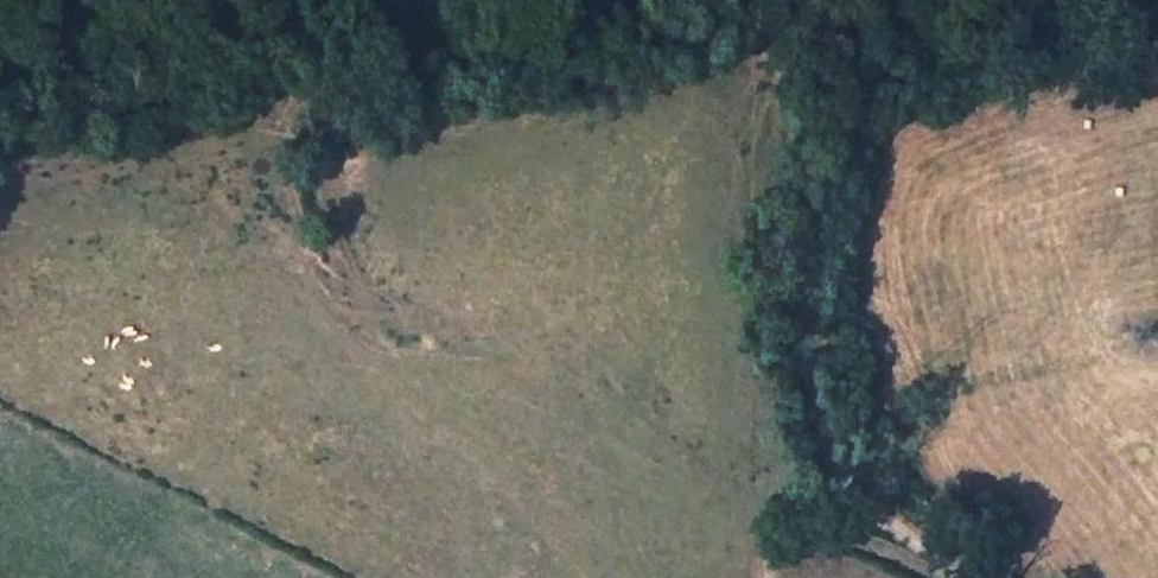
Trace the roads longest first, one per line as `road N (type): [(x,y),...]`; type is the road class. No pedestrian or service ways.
road 1 (track): [(974,577),(904,529),(837,444),(818,377),(821,0)]

